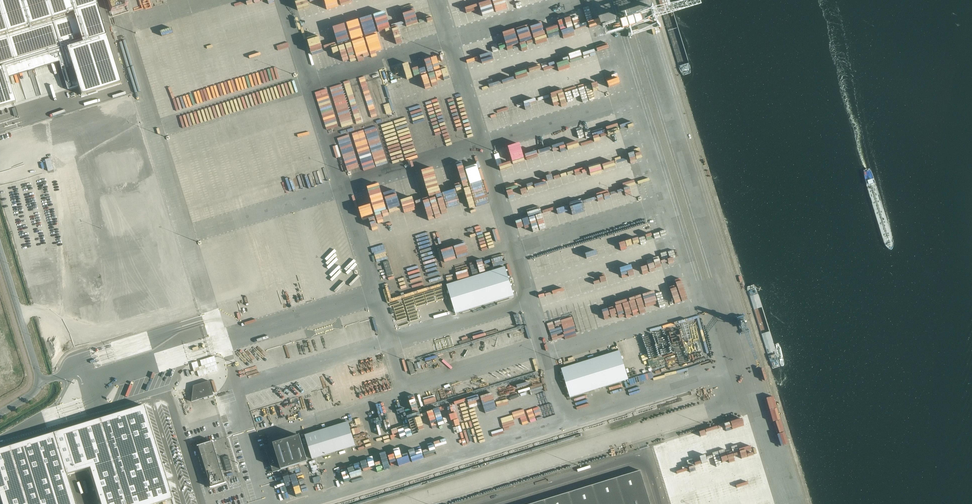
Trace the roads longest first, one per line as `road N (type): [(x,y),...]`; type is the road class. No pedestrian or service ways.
road 1 (unclassified): [(0,247),(40,381),(33,395),(0,414)]

